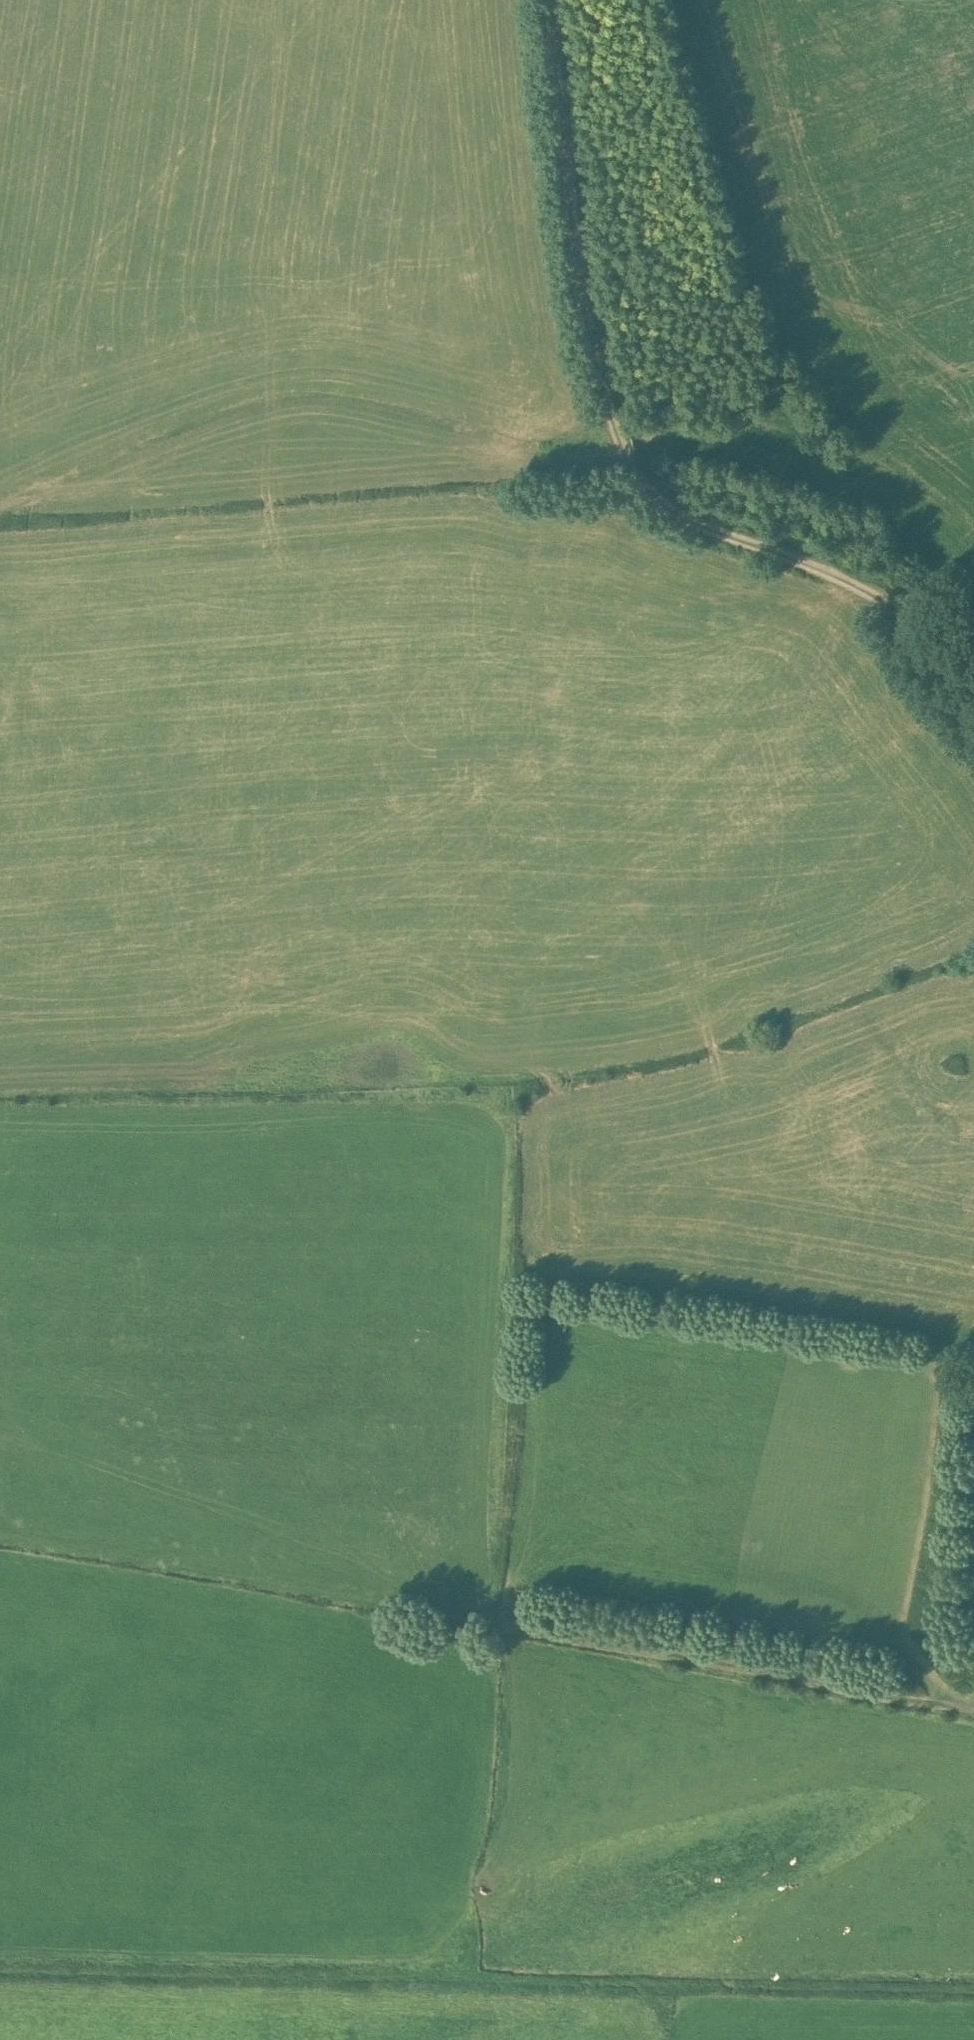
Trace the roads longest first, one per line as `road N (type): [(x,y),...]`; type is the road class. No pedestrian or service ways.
road 1 (track): [(973,701),(912,610),(843,572),(769,553),(697,515),(604,386),(544,0)]

